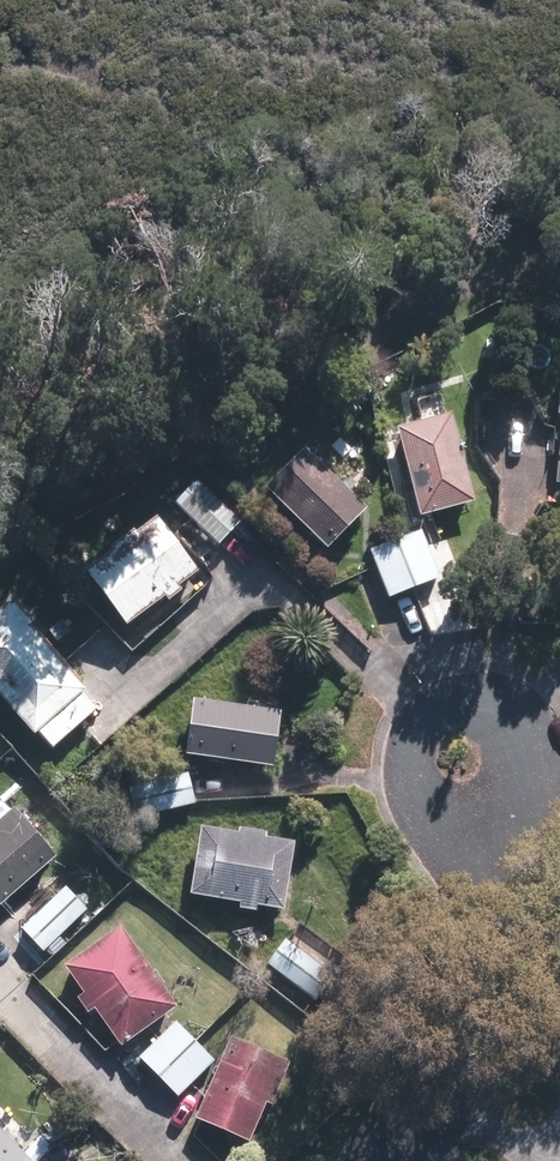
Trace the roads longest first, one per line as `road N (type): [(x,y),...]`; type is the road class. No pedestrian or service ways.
road 1 (residential): [(478,813),(488,880),(486,992),(449,1071),(377,1160)]
road 2 (residential): [(478,813),(444,806),(419,778),(417,740),(426,722),(440,708),(478,700),(497,705),(524,734)]

